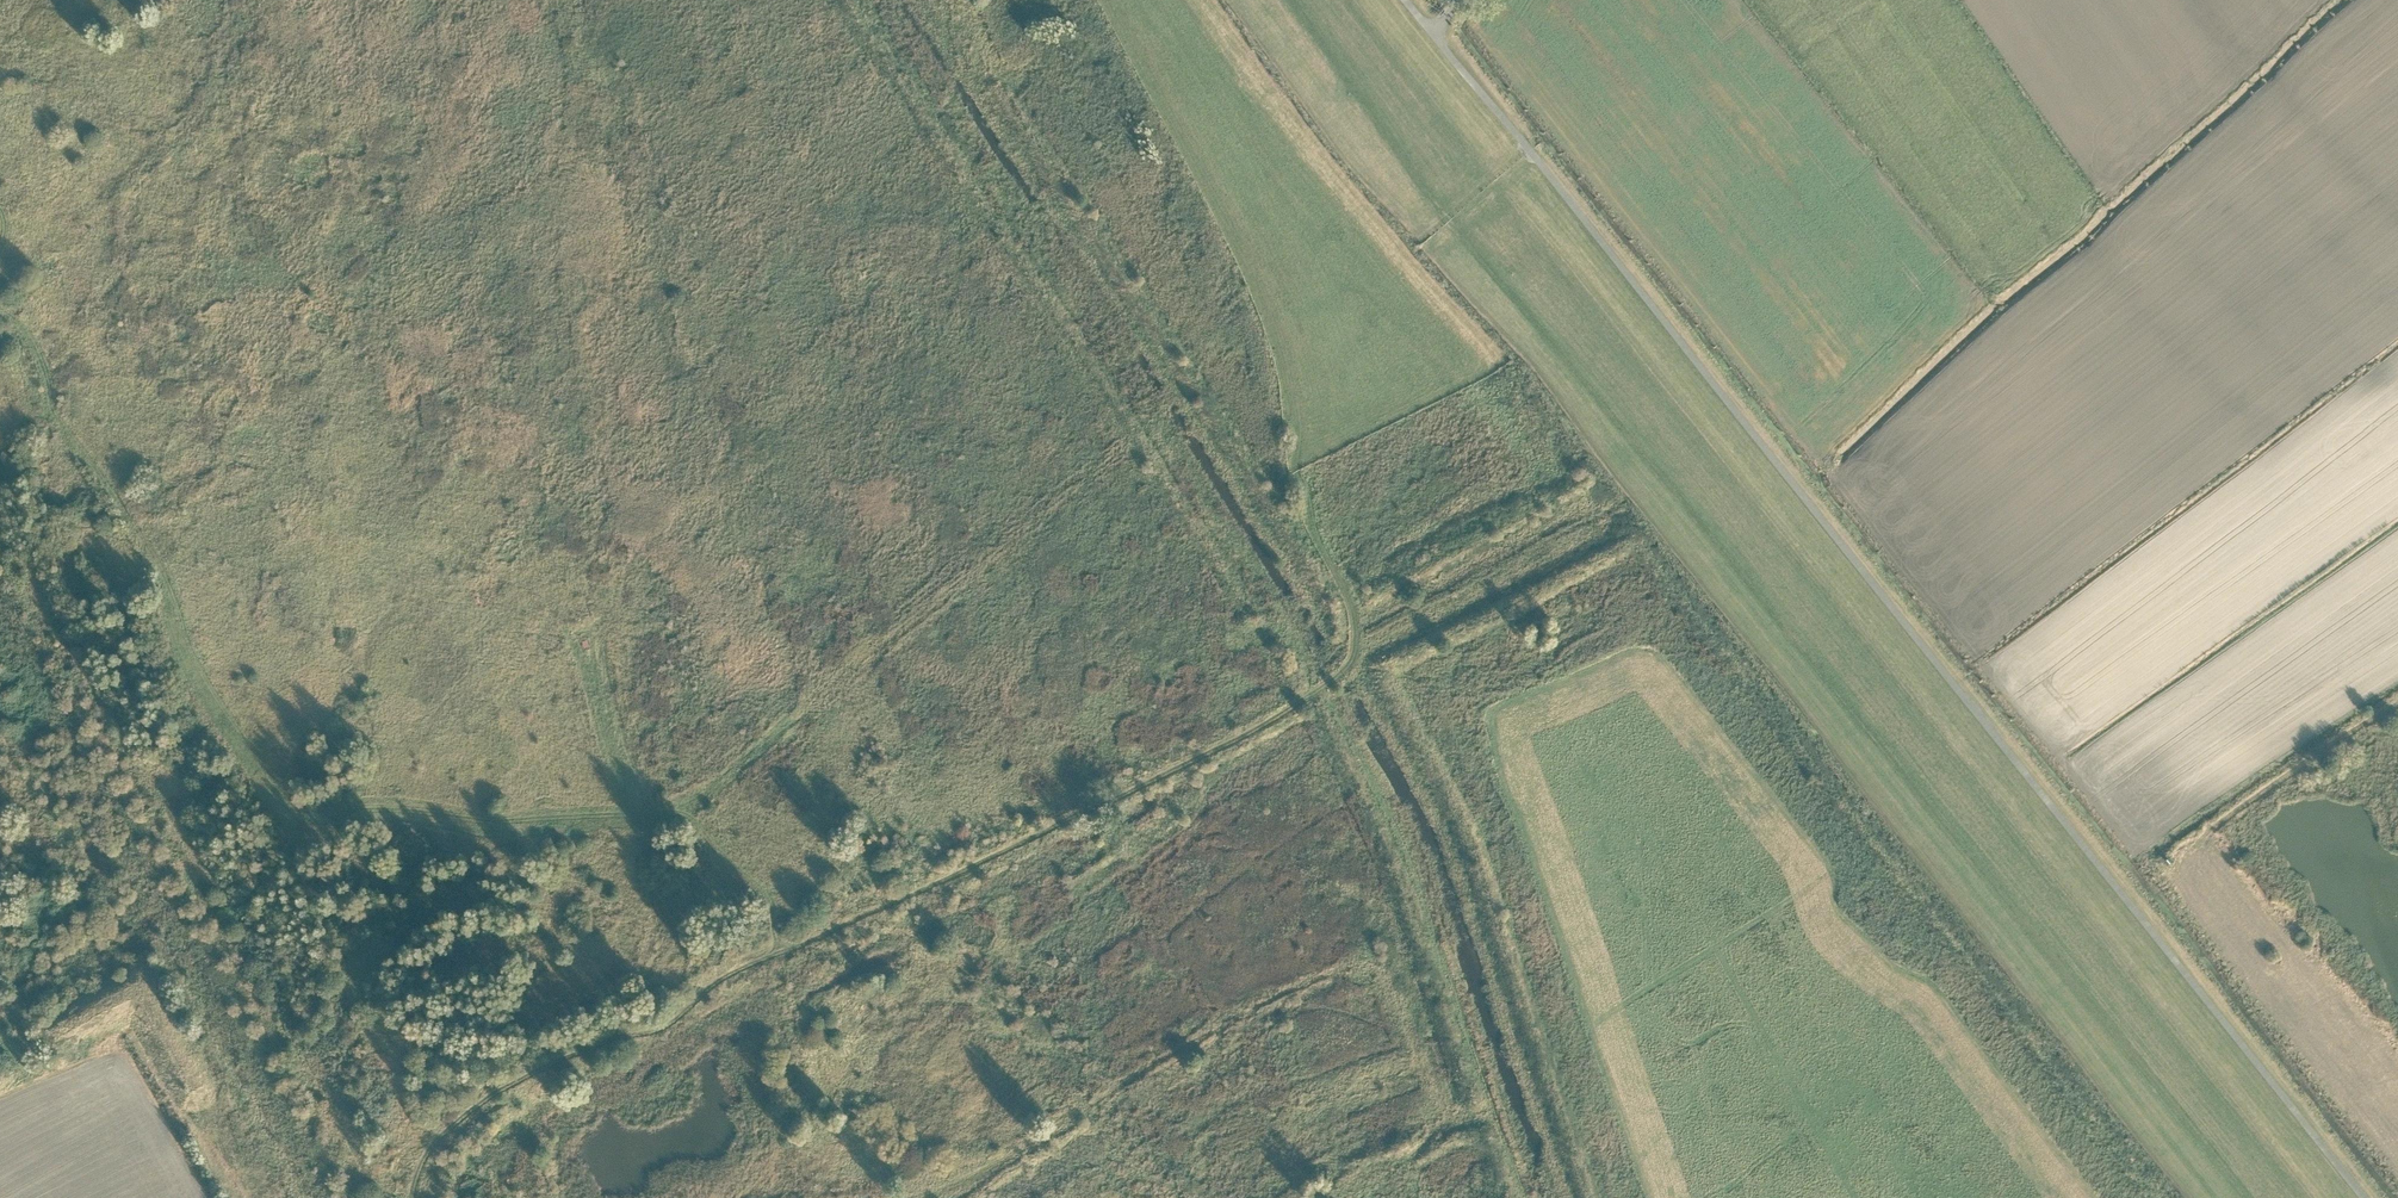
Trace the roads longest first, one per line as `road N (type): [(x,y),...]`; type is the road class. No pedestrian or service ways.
road 1 (track): [(420,1197),(448,1127),(514,1078),(1195,753),(1333,701),(1160,408),(887,0)]
road 2 (track): [(2362,1197),(1437,31)]
road 3 (track): [(1101,0),(1250,283),(1343,623),(1333,701),(1406,839),(1526,1197)]
road 4 (track): [(791,950),(779,941),(761,890),(685,815),(611,824),(292,810),(205,685),(150,551)]
road 5 (track): [(390,1197),(0,513)]
road 6 (track): [(909,1197),(979,1173),(1187,1037),(1290,989),(1346,974),(1384,987),(1455,1113),(1510,1152)]

